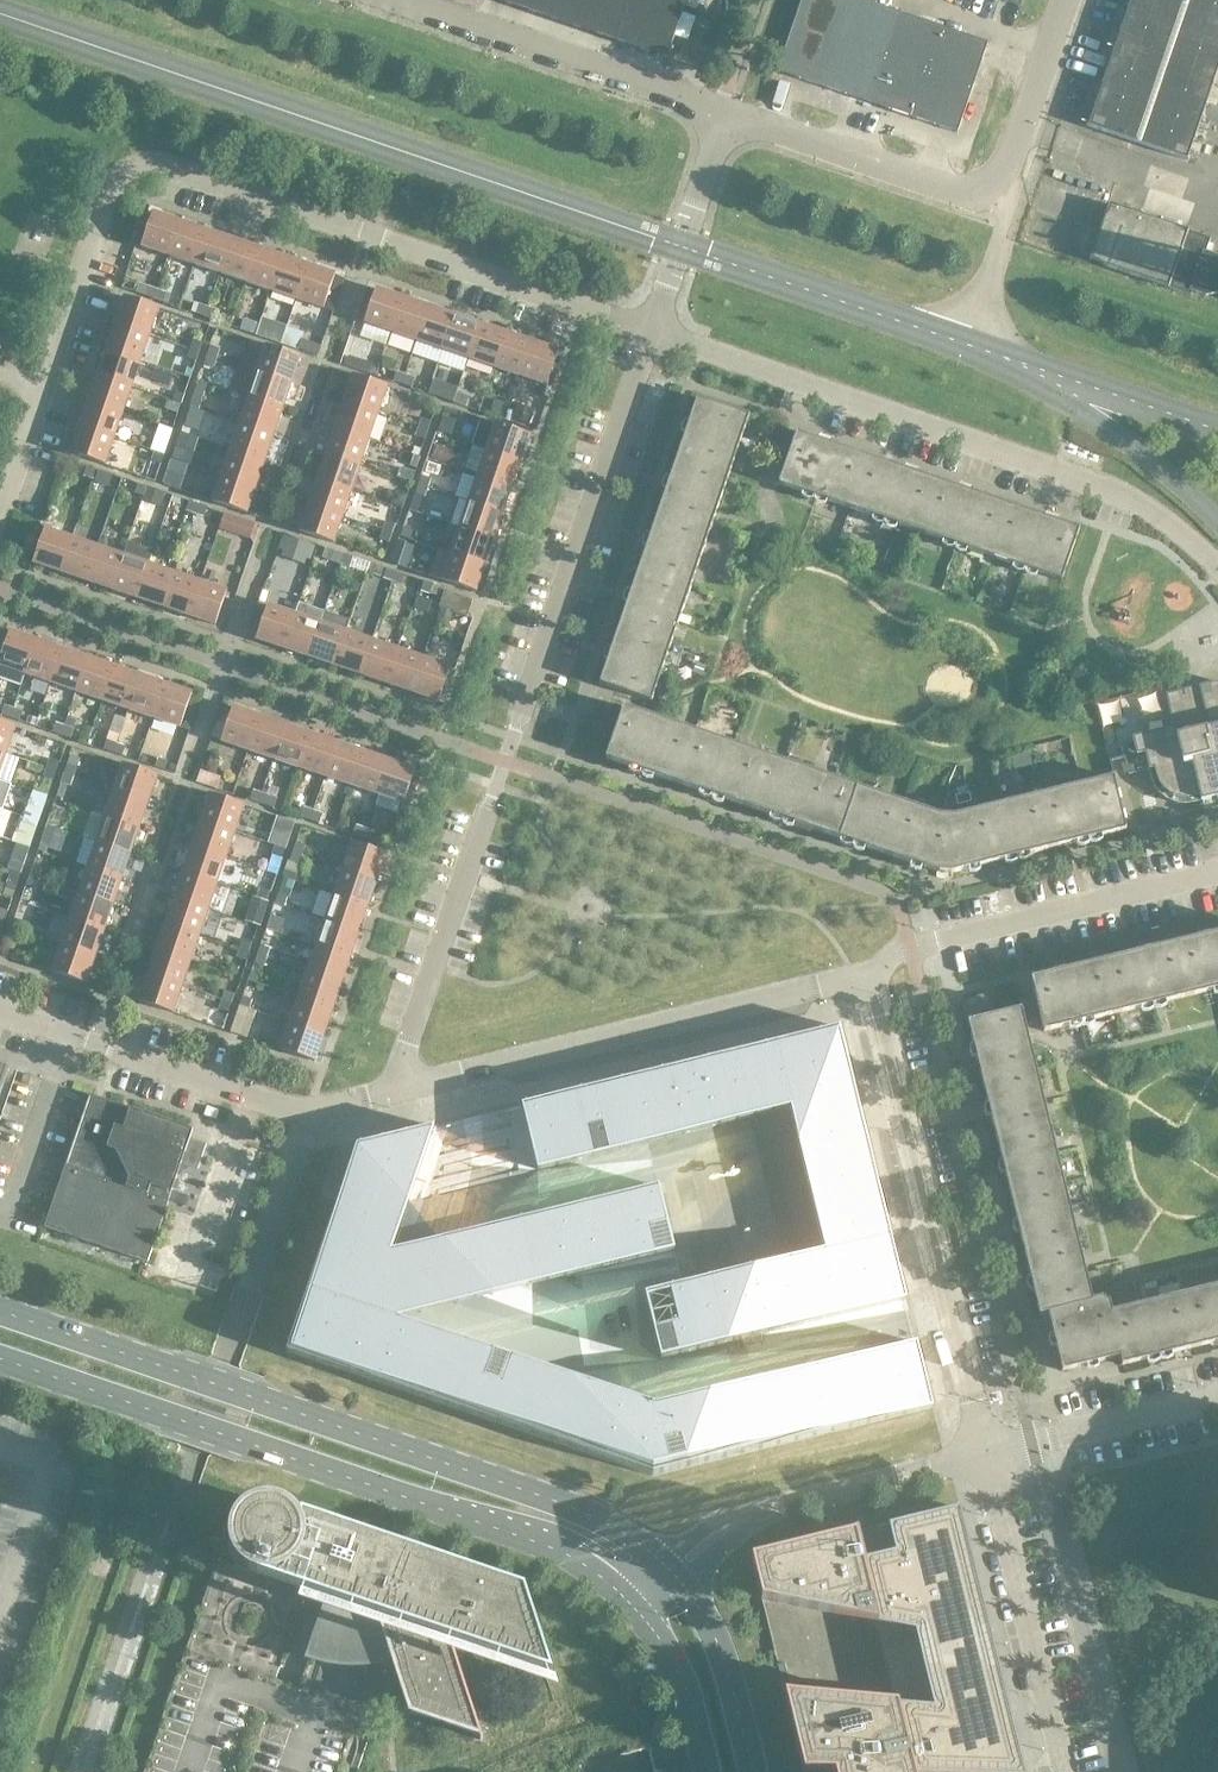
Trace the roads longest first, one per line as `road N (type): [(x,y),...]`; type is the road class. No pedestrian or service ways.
road 1 (unclassified): [(652,326),(144,162),(118,177),(0,520)]
road 2 (unclassified): [(392,1092),(652,326)]
road 3 (secondary): [(675,1578),(634,1539),(571,1507),(0,1311)]
road 4 (secondary): [(0,1358),(563,1552),(602,1574),(643,1615)]
road 5 (unclassified): [(1217,572),(1168,520),(1114,493),(652,326)]
road 6 (unclassified): [(722,108),(1012,203),(1073,0)]
road 7 (unclassified): [(978,1464),(868,976)]
road 8 (unclassified): [(868,976),(392,1092)]
road 9 (unclassified): [(392,1092),(288,1111),(0,1015)]
road 10 (unclassified): [(1217,875),(909,943),(868,976)]
road 11 (unclassified): [(401,0),(722,108)]
road 12 (unclassified): [(675,1578),(717,1529),(978,1464)]
road 13 (unclassified): [(1059,1771),(978,1464)]
road 14 (unclassified): [(978,1464),(1217,1402)]
road 15 (unclassified): [(652,326),(722,108)]
road 16 (secondary): [(753,1771),(719,1646),(675,1578)]
road 17 (secondary): [(643,1615),(667,1650),(706,1771)]

